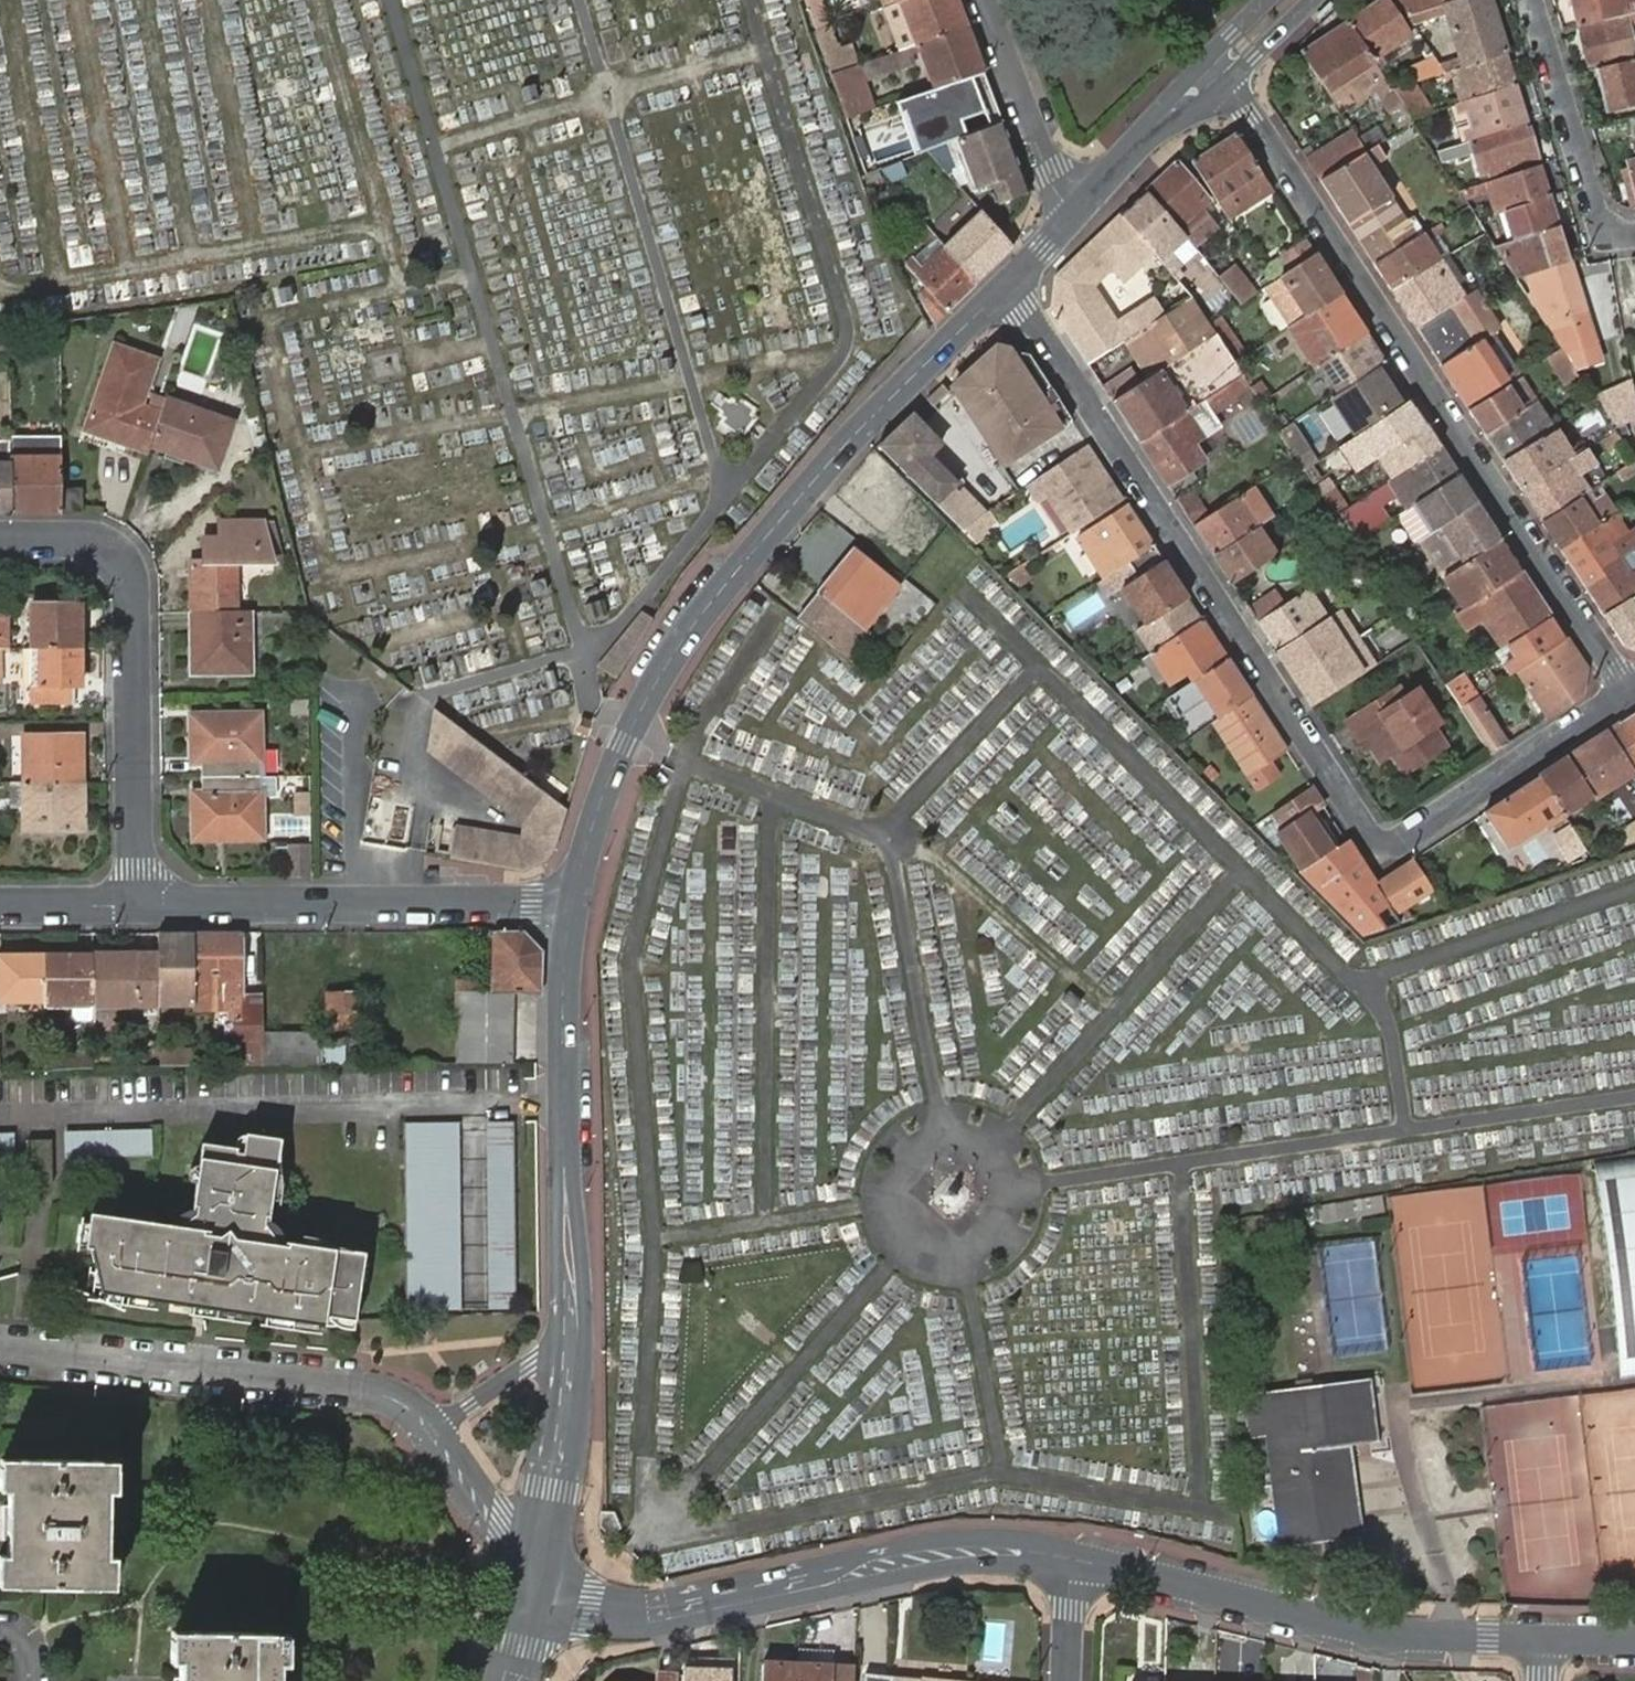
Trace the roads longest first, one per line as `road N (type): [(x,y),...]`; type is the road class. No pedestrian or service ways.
road 1 (residential): [(1005,287),(1026,308),(1365,833),(1384,848),(1627,694)]
road 2 (tertiary): [(570,908),(625,744),(700,618),(828,465),(1005,287)]
road 3 (residential): [(1627,694),(1214,72)]
road 4 (residential): [(1076,1560),(1024,1552),(933,1555),(647,1611),(588,1612),(536,1598)]
road 5 (residential): [(1542,1640),(1357,1632),(1076,1560)]
road 6 (residential): [(138,905),(132,594),(122,567),(98,544),(0,535)]
road 7 (residential): [(431,1431),(390,1394),(364,1386),(0,1350)]
road 8 (tertiary): [(570,1341),(563,1000),(570,908)]
road 9 (residential): [(138,905),(570,908)]
road 10 (residential): [(1534,0),(1603,227),(1634,238)]
road 11 (tertiary): [(536,1598),(570,1341)]
road 12 (residential): [(1074,211),(1050,169),(987,0)]
road 13 (tertiary): [(1074,211),(1214,72)]
road 14 (residential): [(536,1598),(431,1431)]
road 15 (residential): [(570,1341),(431,1431)]
road 16 (residential): [(0,905),(138,905)]
road 17 (residential): [(1076,1560),(1067,1680)]

